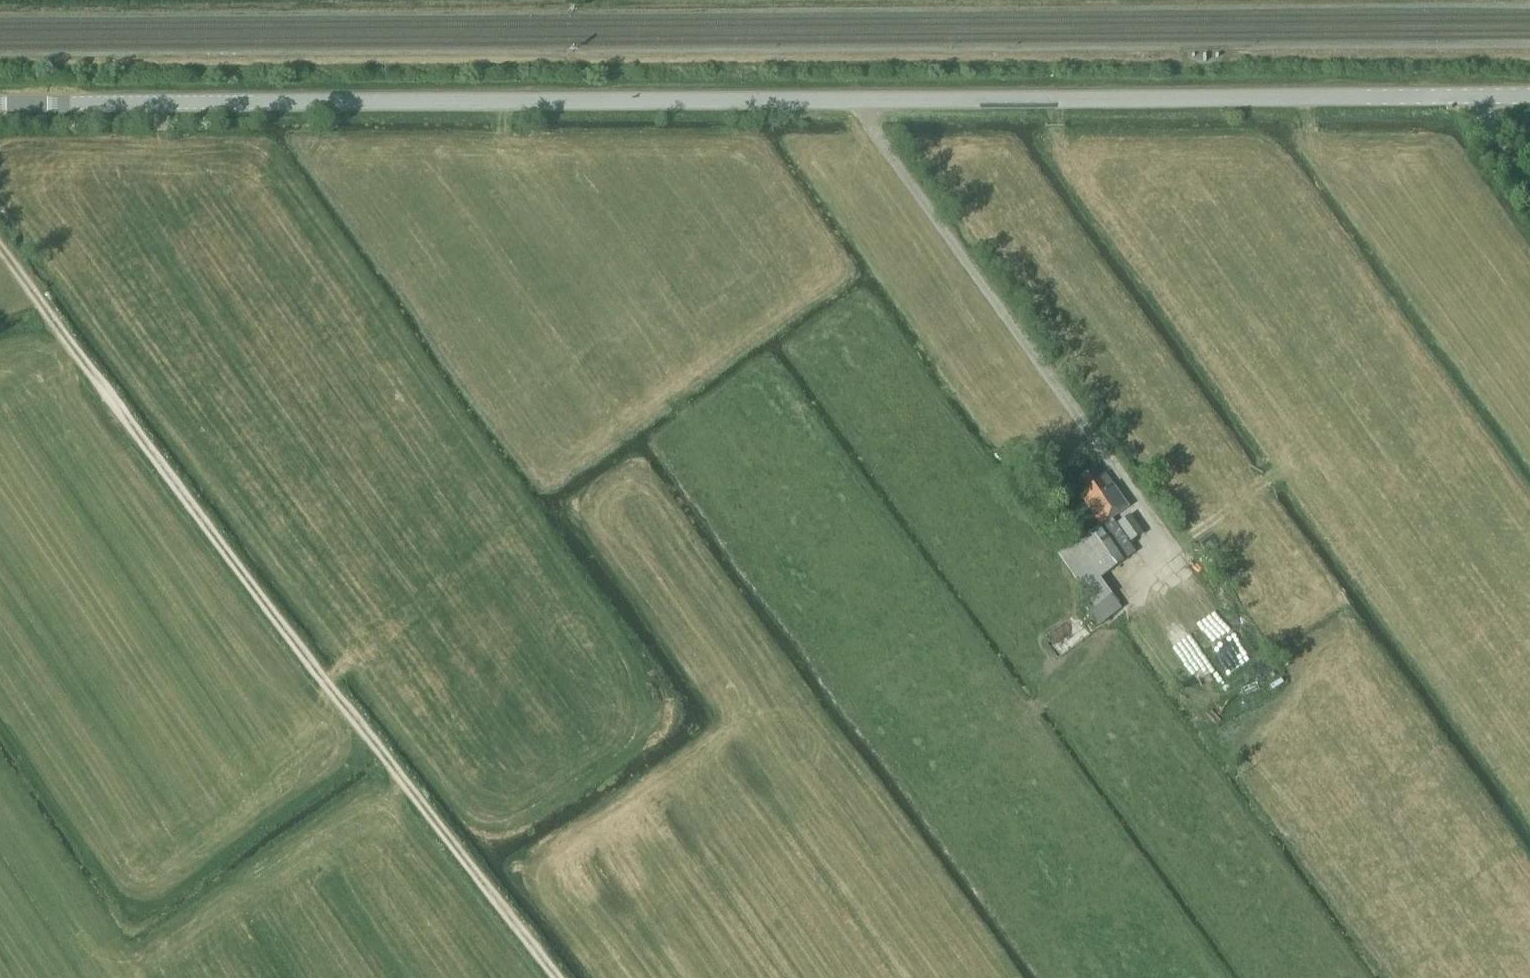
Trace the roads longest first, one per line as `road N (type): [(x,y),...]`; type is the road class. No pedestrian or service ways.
road 1 (tertiary): [(1529,96),(0,105)]
road 2 (track): [(0,249),(559,977)]

